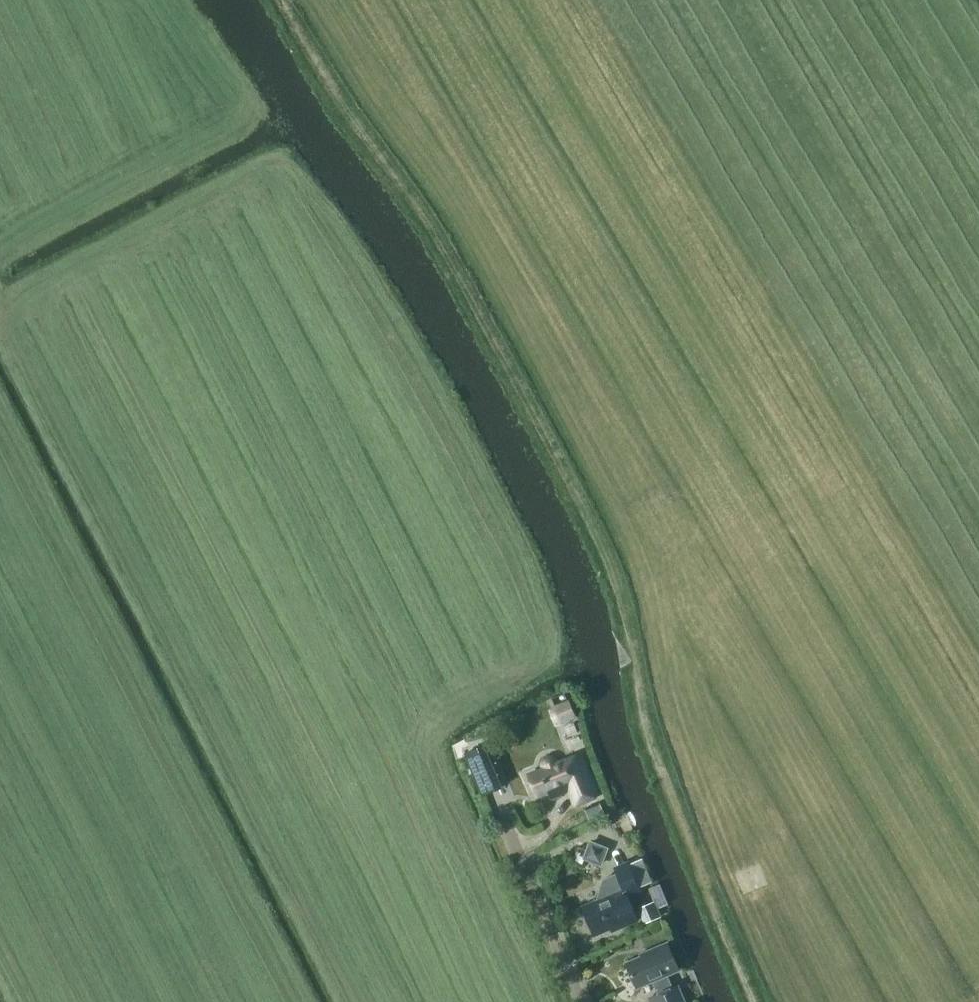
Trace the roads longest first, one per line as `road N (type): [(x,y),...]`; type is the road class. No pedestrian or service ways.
road 1 (unclassified): [(579,1001),(502,825)]

